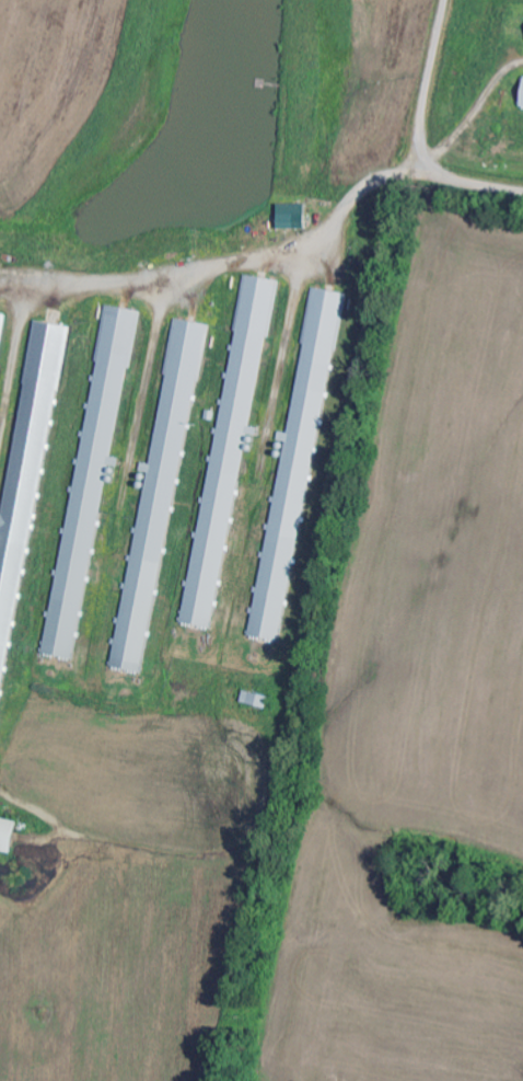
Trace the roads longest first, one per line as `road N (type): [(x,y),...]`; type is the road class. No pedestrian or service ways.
road 1 (residential): [(522,191),(449,180),(425,160),(421,118),(446,0)]

